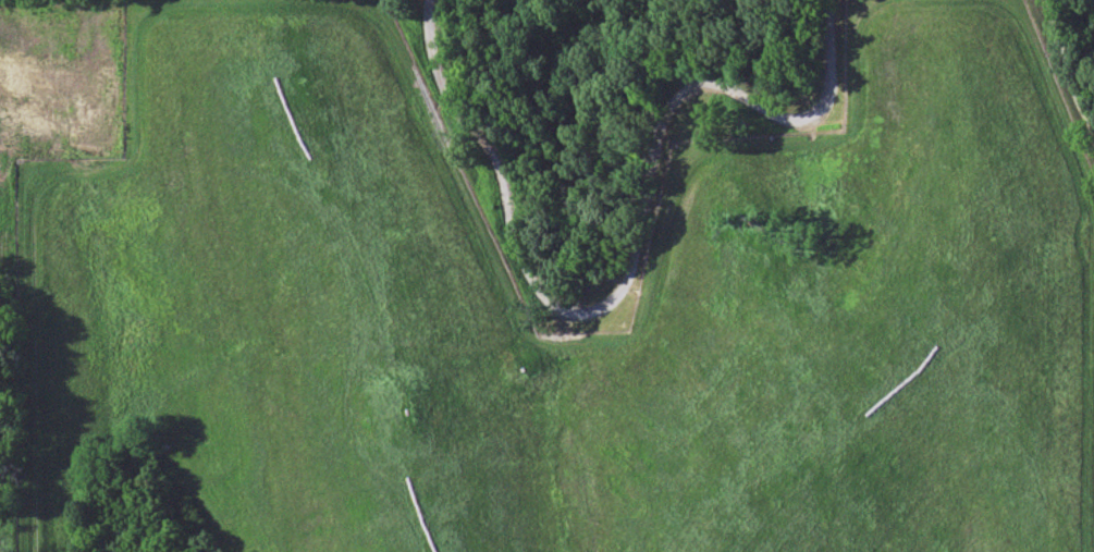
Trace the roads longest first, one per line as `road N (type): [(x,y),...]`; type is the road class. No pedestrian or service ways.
road 1 (residential): [(431,0),(433,56),(455,112),(495,155),(520,262),(540,298),(556,312),(580,317),(611,305),(629,278),(660,136),(687,90),(722,88),(785,120),(816,112),(832,0)]
road 2 (residential): [(1052,0),(1070,74),(1093,123)]

